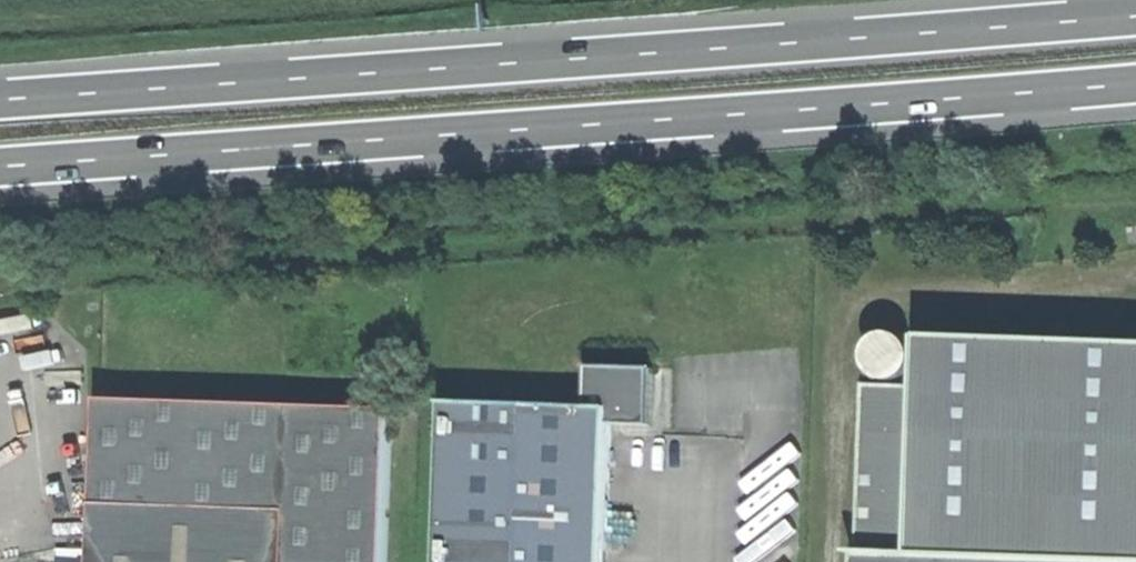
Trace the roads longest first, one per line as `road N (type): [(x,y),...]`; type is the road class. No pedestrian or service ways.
road 1 (motorway): [(1135,17),(0,100)]
road 2 (motorway): [(0,167),(1135,84)]

